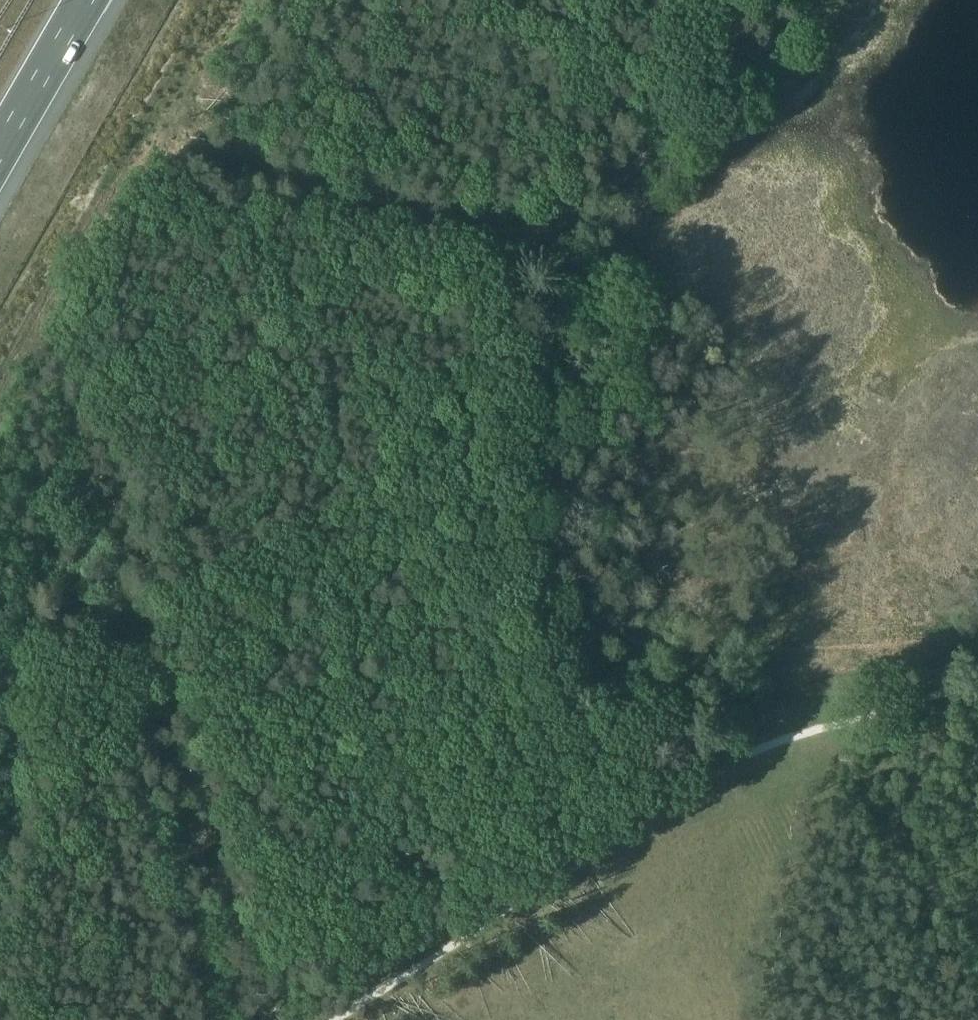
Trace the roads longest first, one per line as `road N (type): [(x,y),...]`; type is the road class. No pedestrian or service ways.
road 1 (track): [(236,1019),(157,778),(162,676),(175,635),(248,548),(297,518),(425,509),(424,479),(454,406),(466,275),(485,215),(559,220),(806,0)]
road 2 (motorway): [(0,148),(85,0)]

